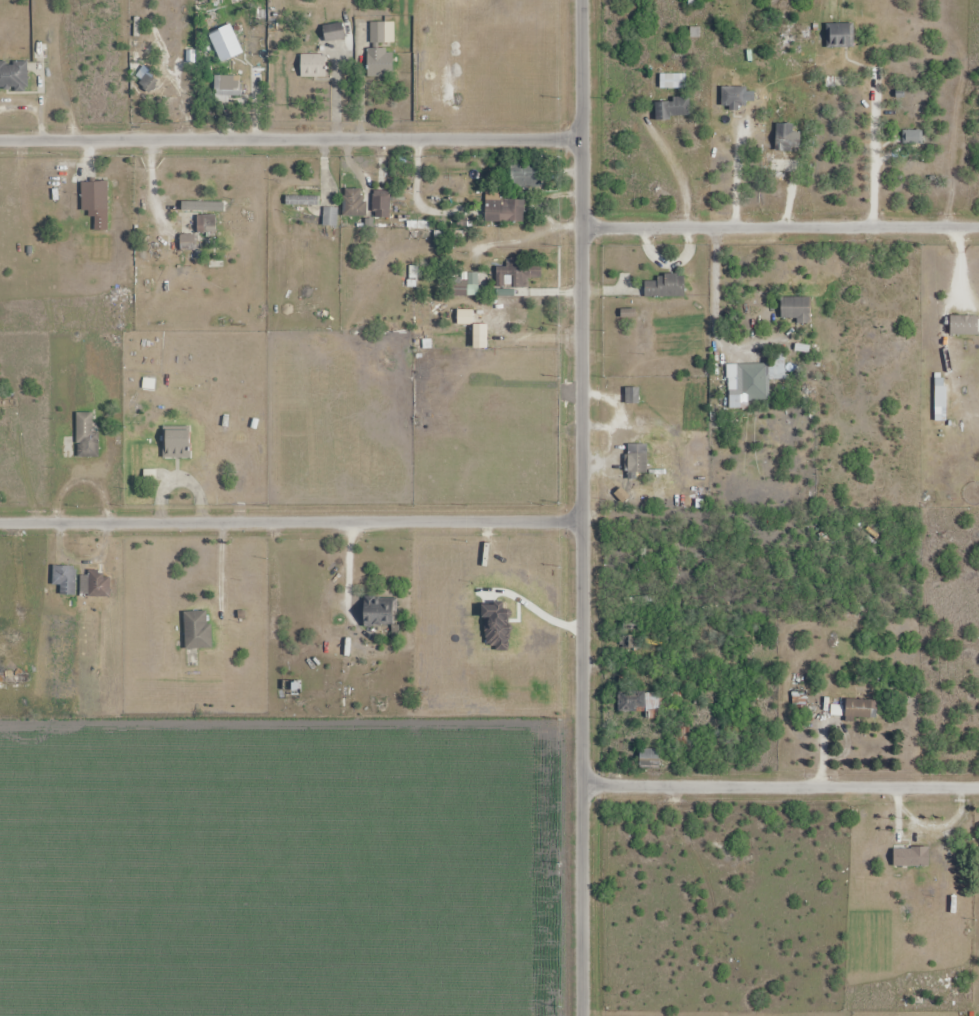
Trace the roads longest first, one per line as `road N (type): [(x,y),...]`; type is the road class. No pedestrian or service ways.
road 1 (residential): [(587,0),(588,1015)]
road 2 (residential): [(0,141),(587,140)]
road 3 (residential): [(0,525),(583,523)]
road 4 (residential): [(587,227),(978,230)]
road 5 (residential): [(589,787),(978,790)]

